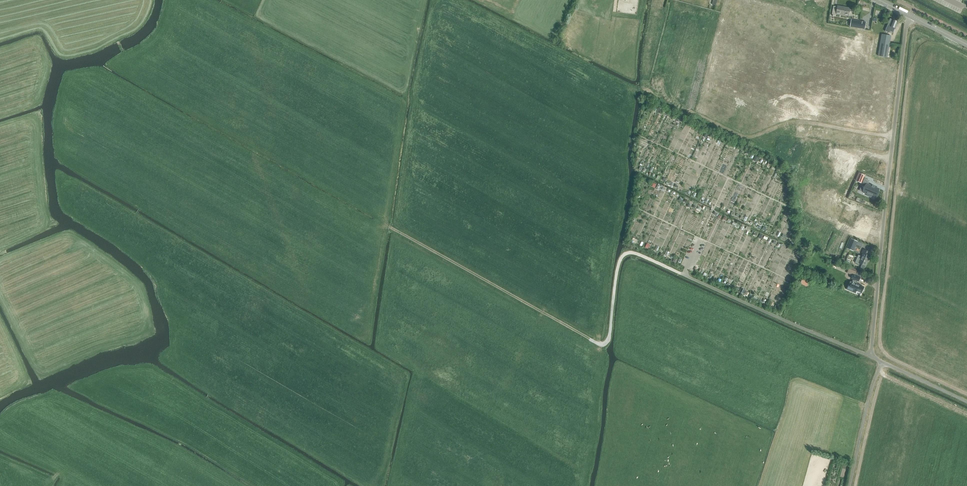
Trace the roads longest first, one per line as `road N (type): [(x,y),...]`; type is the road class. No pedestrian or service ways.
road 1 (unclassified): [(868,356),(911,16)]
road 2 (track): [(392,228),(605,344)]
road 3 (unclassified): [(868,356),(684,275)]
road 4 (track): [(605,344),(622,257),(633,253),(684,275)]
road 5 (track): [(584,485),(605,344)]
road 6 (unclassified): [(850,485),(880,361)]

